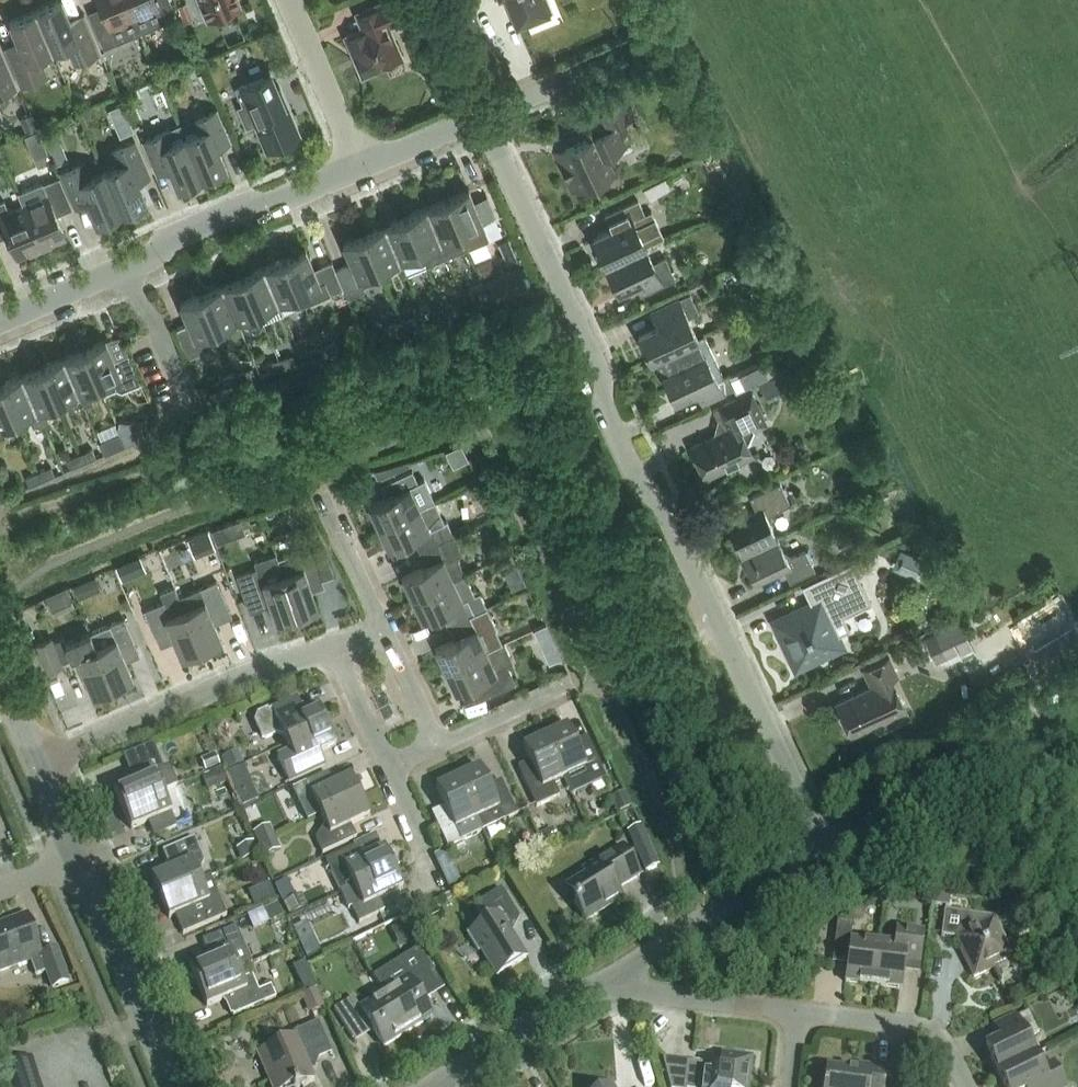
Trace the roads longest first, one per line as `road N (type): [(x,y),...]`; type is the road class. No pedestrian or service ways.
road 1 (residential): [(826,848),(664,508),(643,492),(604,409),(607,383),(482,117)]
road 2 (residential): [(40,766),(286,662),(336,651)]
road 3 (residential): [(127,274),(360,168)]
road 4 (residential): [(611,983),(826,848)]
road 5 (residential): [(826,848),(962,754),(1041,718)]
road 6 (residential): [(175,1086),(77,859)]
road 7 (residential): [(441,1086),(611,983)]
road 8 (residential): [(799,1014),(896,1022),(931,1036),(965,1086)]
road 9 (residential): [(611,983),(799,1014)]
road 10 (residential): [(360,168),(285,0)]
road 11 (residential): [(385,633),(325,504)]
road 12 (residential): [(0,330),(127,274)]
road 13 (residential): [(438,745),(559,691)]
road 14 (residential): [(360,168),(482,117)]
road 15 (residential): [(389,769),(336,651)]
road 16 (residential): [(182,391),(127,274)]
road 17 (residential): [(438,745),(385,633)]

